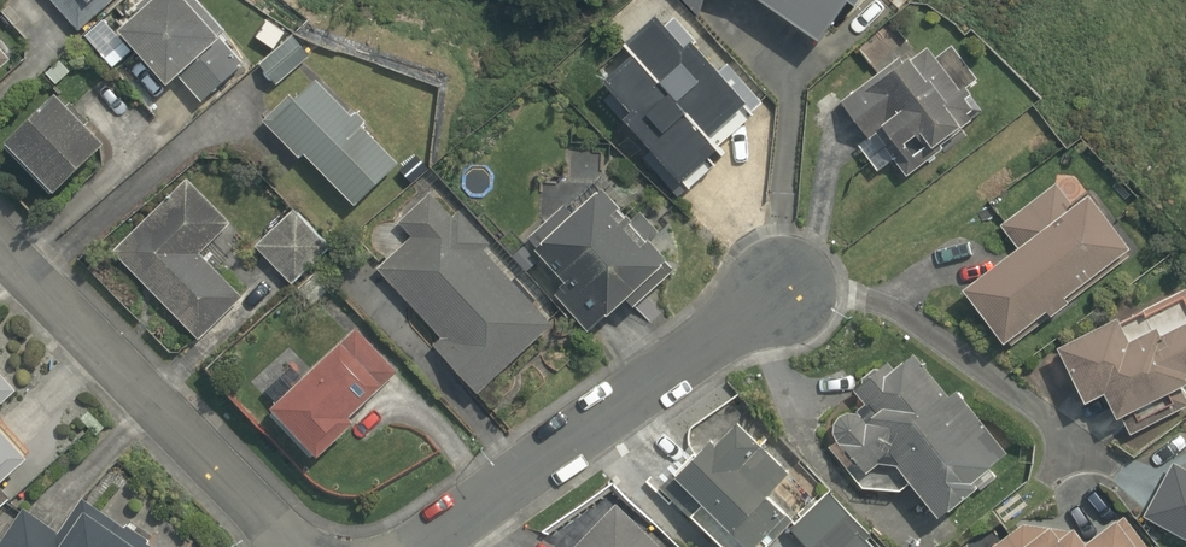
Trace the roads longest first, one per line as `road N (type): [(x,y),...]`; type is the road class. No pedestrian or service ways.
road 1 (residential): [(407,546),(508,486),(796,284)]
road 2 (residential): [(289,546),(0,245)]

